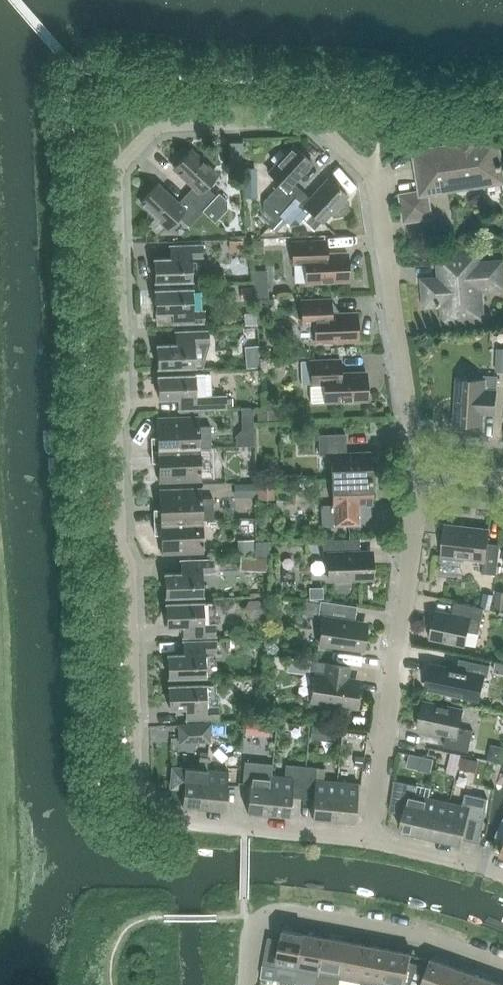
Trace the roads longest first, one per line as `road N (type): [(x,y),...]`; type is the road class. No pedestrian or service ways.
road 1 (residential): [(370,837),(189,824),(141,781),(117,179)]
road 2 (residential): [(424,474),(374,172),(308,119),(167,121),(117,179)]
road 3 (residential): [(370,837),(424,474)]
road 4 (residential): [(502,966),(428,940),(251,916)]
road 5 (residential): [(502,873),(370,837)]

